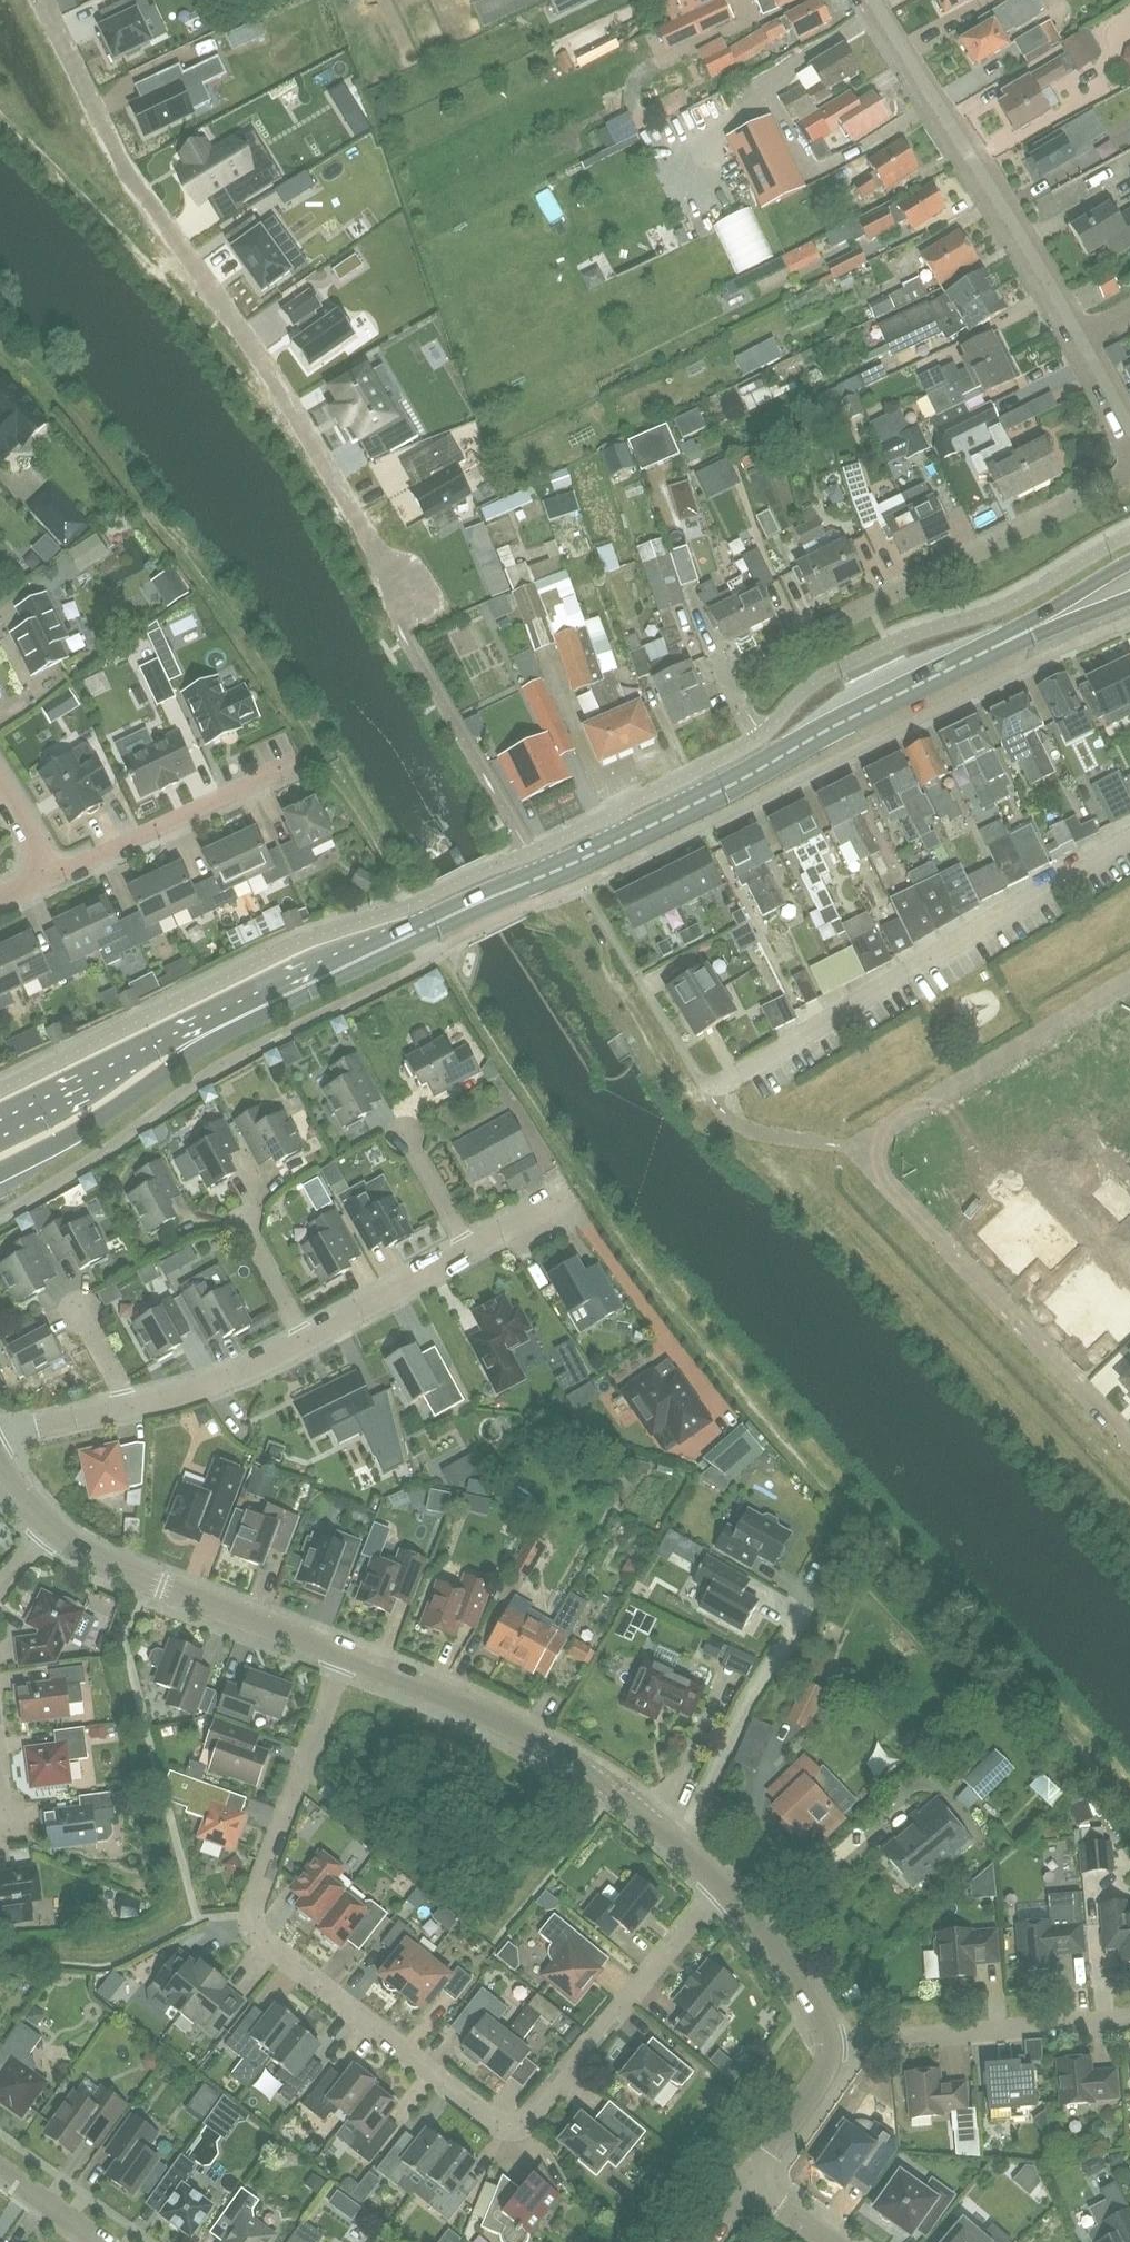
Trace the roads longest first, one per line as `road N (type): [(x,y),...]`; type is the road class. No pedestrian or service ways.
road 1 (residential): [(348,1659),(249,1929),(495,2123),(530,2128),(724,1886)]
road 2 (residential): [(41,0),(119,166),(262,357),(378,553),(406,583)]
road 3 (primary): [(381,950),(693,806),(986,652)]
road 4 (residential): [(1129,836),(711,1090),(720,1109),(749,1130),(872,1151)]
road 5 (residential): [(731,683),(725,671),(1129,474)]
road 6 (residential): [(724,1886),(641,1810),(494,1717),(348,1659)]
road 7 (primary): [(0,1175),(381,950)]
road 8 (primary): [(381,950),(223,1015),(0,1129)]
road 9 (residential): [(1077,339),(872,0)]
road 10 (residential): [(1129,1438),(881,1178),(872,1151)]
road 11 (residential): [(348,1659),(102,1562),(54,1530)]
road 12 (residential): [(872,1151),(881,1131),(1129,980)]
road 13 (residential): [(834,2050),(1129,2021)]
road 14 (residential): [(59,876),(297,764)]
road 15 (residential): [(834,2050),(802,1979),(724,1886)]
road 16 (residential): [(135,1406),(311,1342)]
road 17 (residential): [(311,1342),(473,1249)]
road 18 (primary): [(1129,566),(986,652)]
road 19 (track): [(411,904),(327,768)]
road 20 (residential): [(754,2184),(826,2082),(834,2050)]
road 21 (primary): [(986,652),(1129,598)]
road 22 (residential): [(473,1249),(406,1120)]
road 23 (residential): [(311,1342),(243,1217)]
road 24 (residential): [(0,1435),(135,1406)]
road 25 (residential): [(105,2241),(0,2166)]

